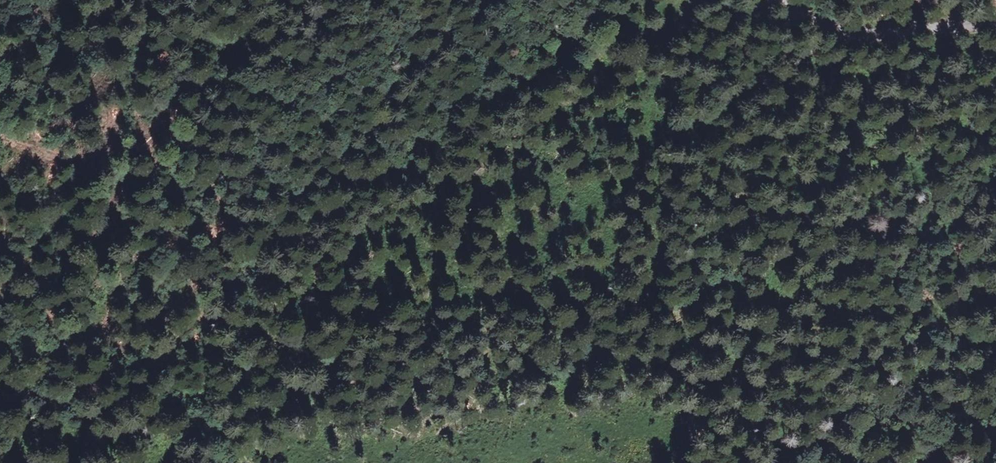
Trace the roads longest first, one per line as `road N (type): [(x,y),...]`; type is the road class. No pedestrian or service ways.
road 1 (track): [(245,462),(224,433),(203,361),(203,336),(221,293),(219,261),(199,197),(167,134),(175,89),(163,48),(119,0)]
road 2 (unclassified): [(995,22),(864,33),(821,23),(781,0)]

